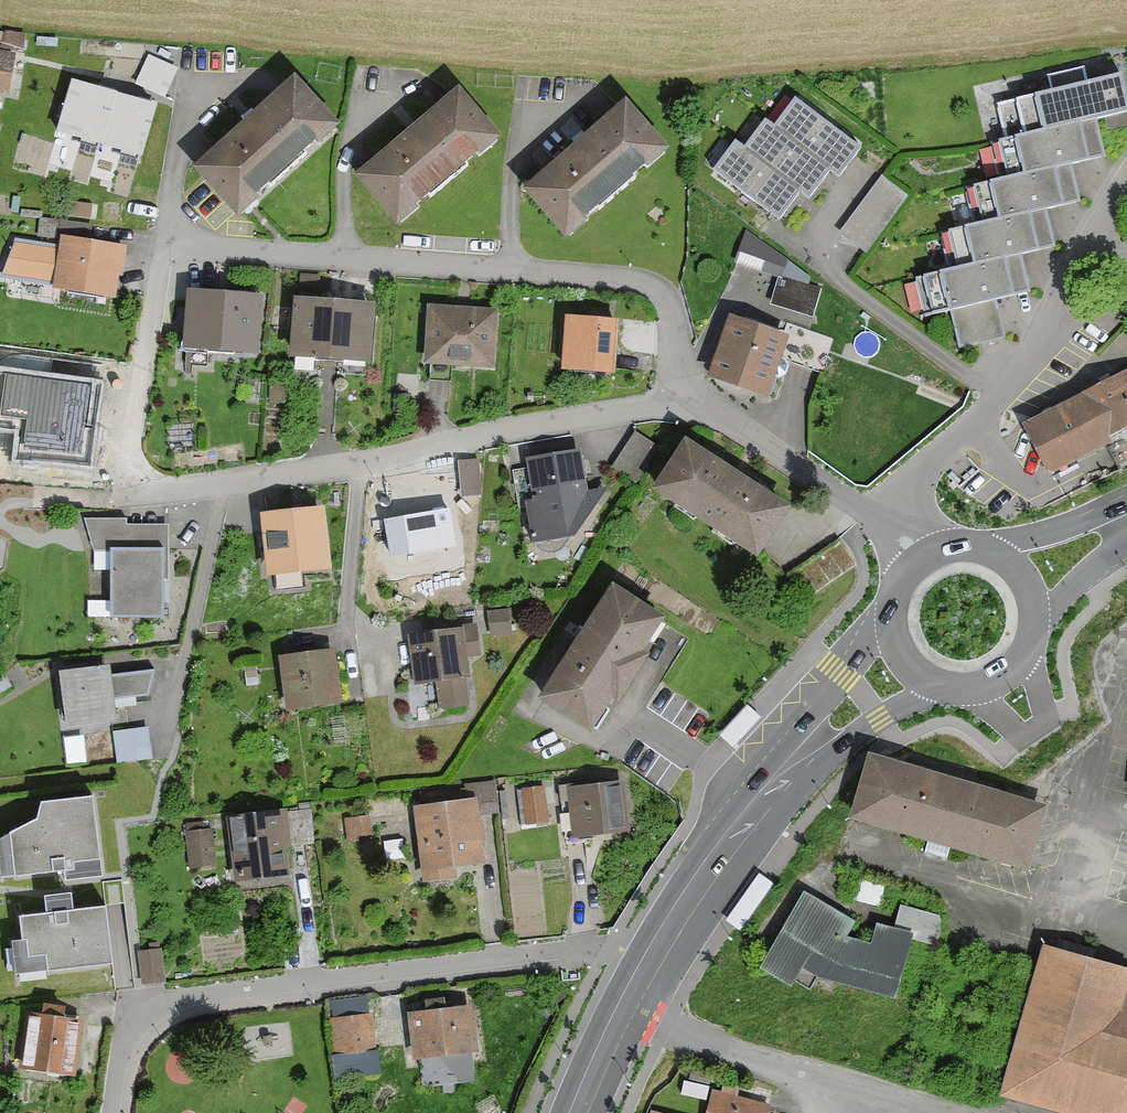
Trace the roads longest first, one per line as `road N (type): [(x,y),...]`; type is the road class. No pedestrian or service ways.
road 1 (residential): [(686,399),(198,485),(159,478),(135,452),(134,432),(173,244)]
road 2 (residential): [(686,399),(676,326),(664,300),(638,281),(173,244)]
road 3 (residential): [(589,953),(162,1006),(131,1029),(115,1112)]
road 4 (residential): [(889,525),(934,459),(1015,383),(1126,169)]
road 5 (residential): [(623,1016),(942,1112)]
road 6 (secondary): [(623,1016),(754,803)]
road 7 (residential): [(889,525),(686,399)]
road 8 (secondary): [(890,626),(822,697),(790,762)]
road 9 (secondary): [(790,762),(848,736),(928,681)]
road 10 (residential): [(173,244),(188,86)]
road 11 (residential): [(754,803),(630,713)]
road 12 (secondary): [(928,681),(956,689),(996,682),(1025,655),(1035,615)]
road 13 (secondary): [(1126,514),(1071,524),(1000,556)]
road 14 (secondary): [(1035,615),(1126,531)]

